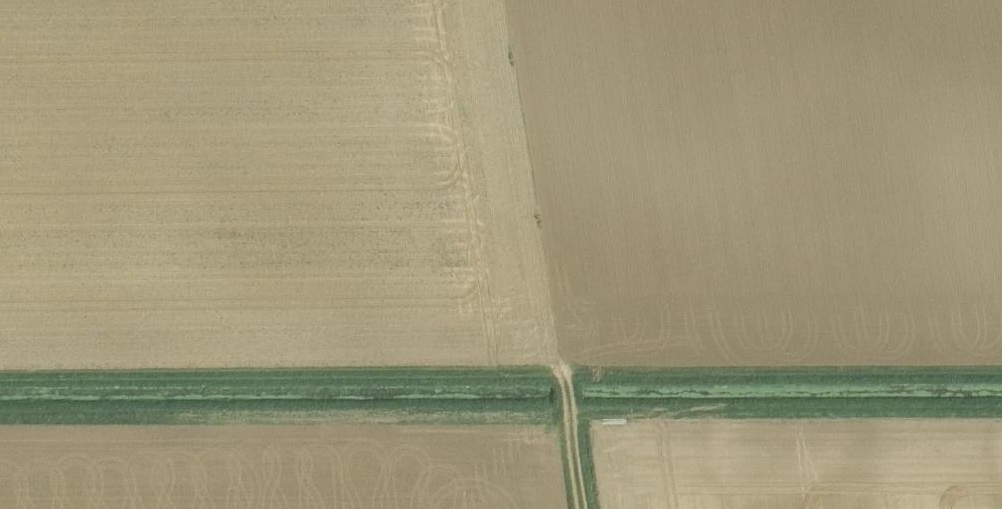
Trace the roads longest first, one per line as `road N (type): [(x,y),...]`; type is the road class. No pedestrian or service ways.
road 1 (track): [(565,385),(584,508)]

